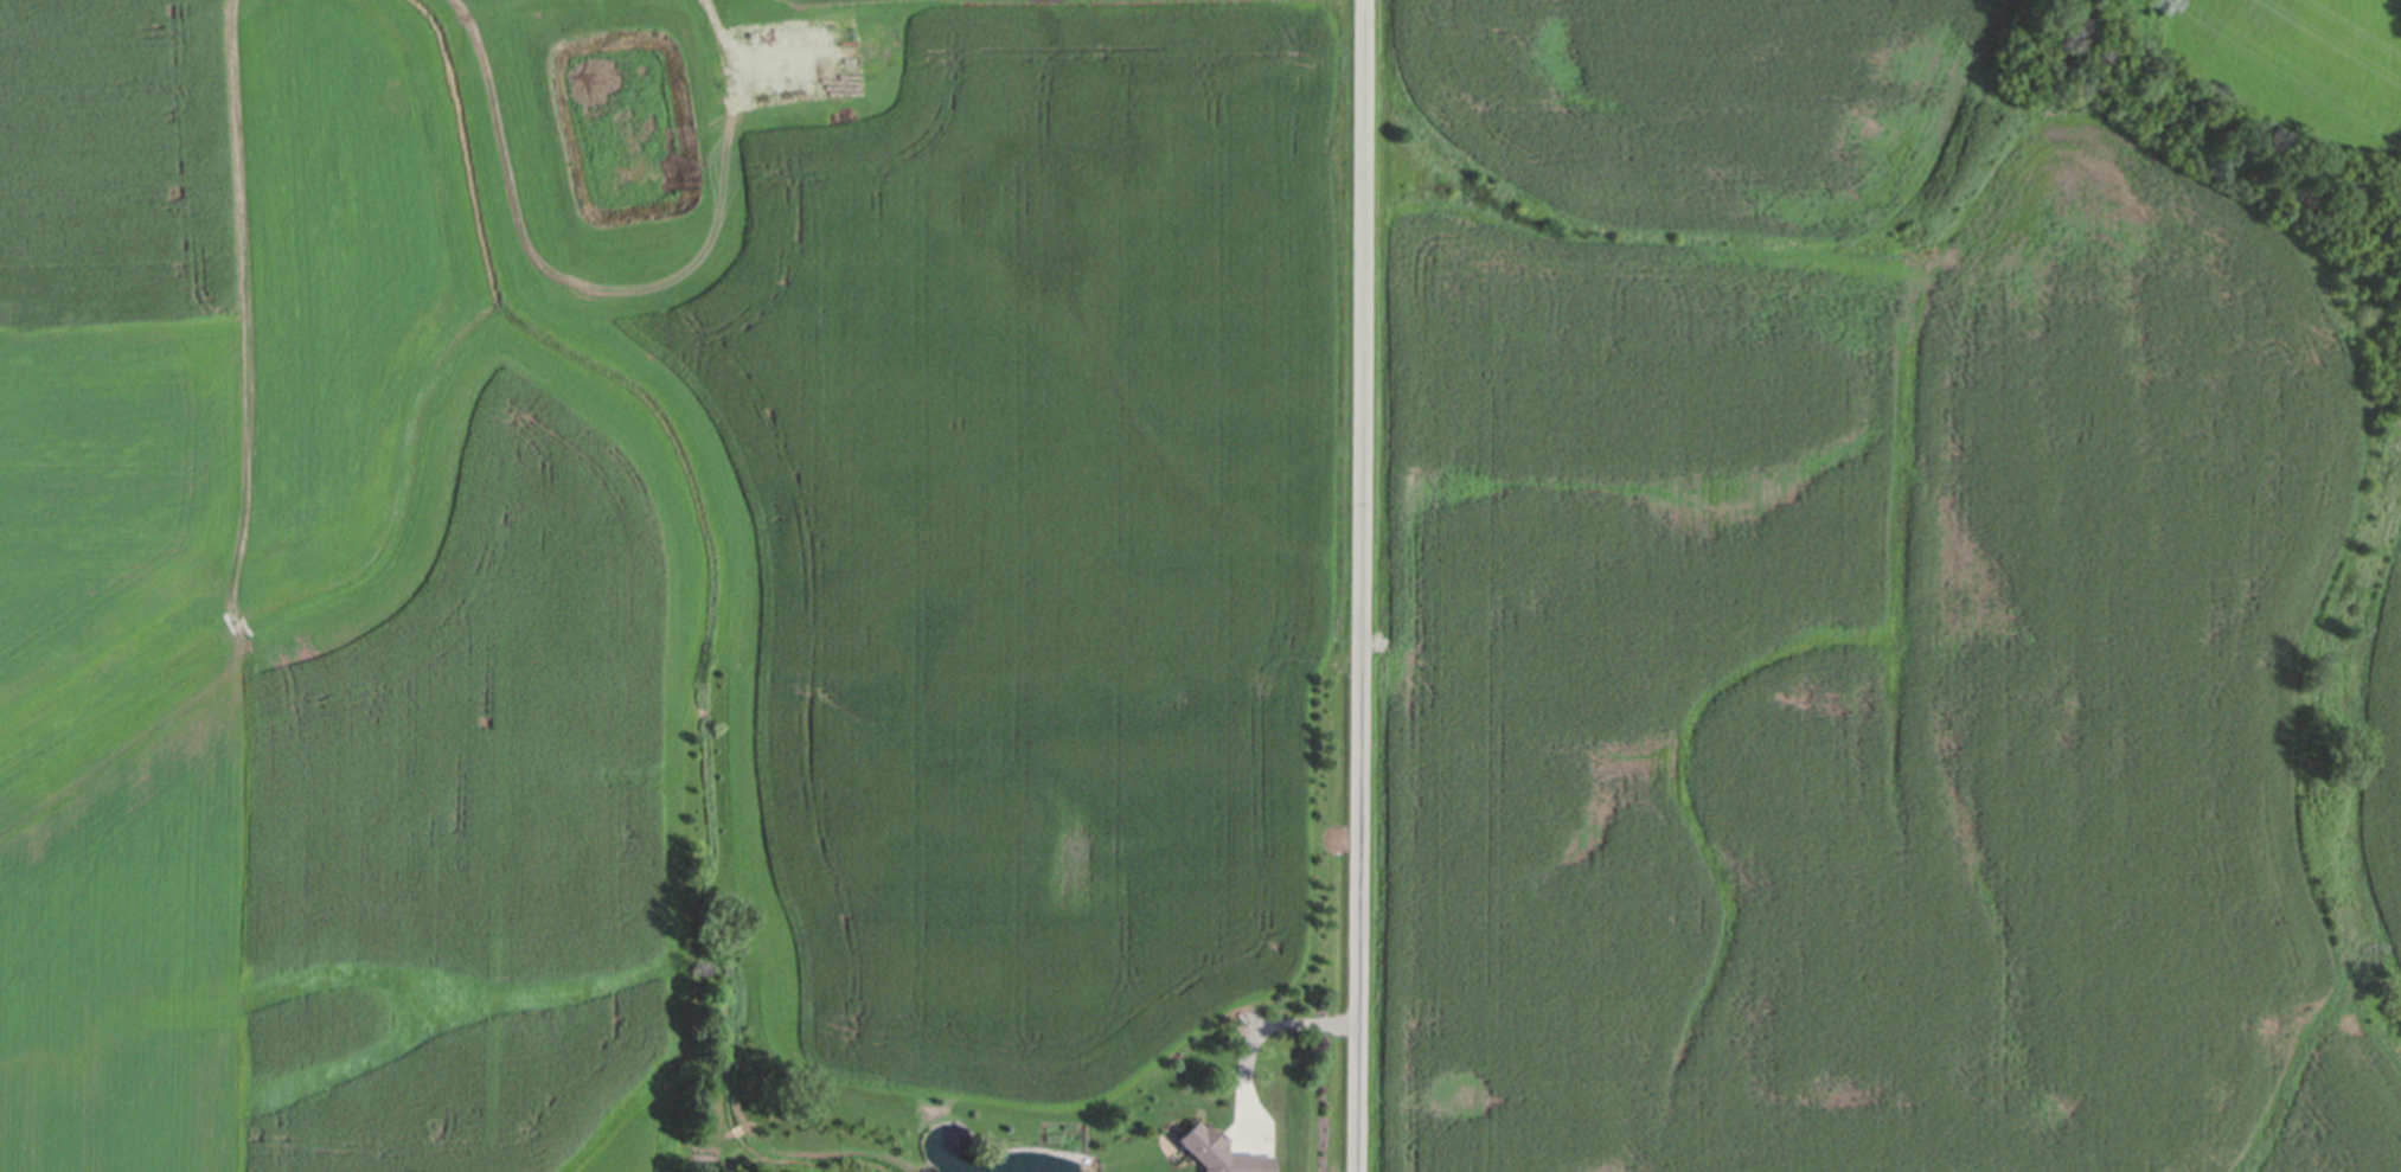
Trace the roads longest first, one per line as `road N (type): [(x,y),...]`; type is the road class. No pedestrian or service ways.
road 1 (residential): [(1364,0),(1357,1171)]

